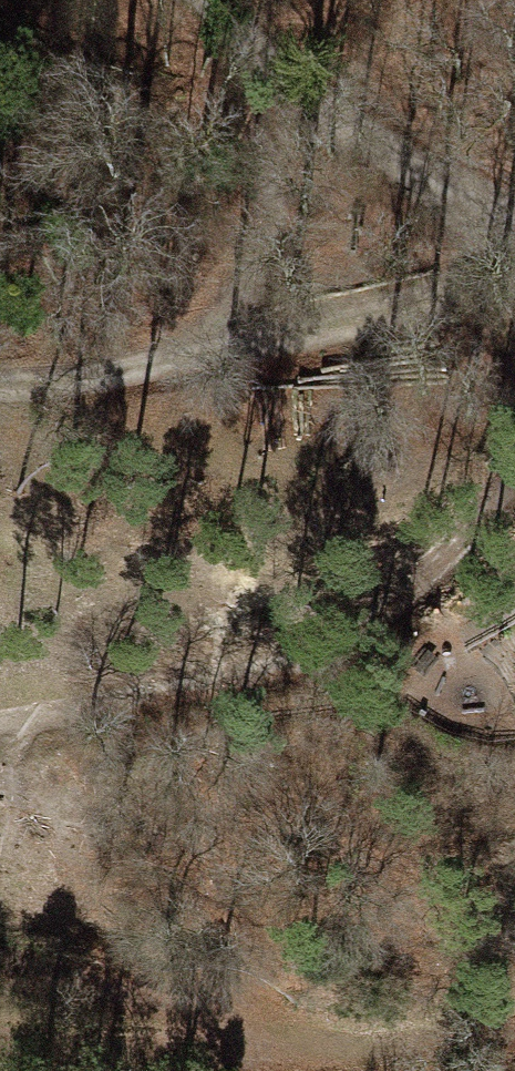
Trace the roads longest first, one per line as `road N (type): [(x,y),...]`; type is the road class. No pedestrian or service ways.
road 1 (track): [(0,732),(265,681),(378,639),(514,542)]
road 2 (track): [(267,80),(269,184),(235,298),(199,362),(0,391)]
road 3 (track): [(207,0),(267,80),(375,150),(514,216)]
road 4 (track): [(199,362),(369,325),(486,276),(514,275)]
road 5 (track): [(514,1026),(205,1045)]
road 6 (track): [(0,967),(205,1045)]
road 7 (residential): [(0,1035),(205,1045)]

